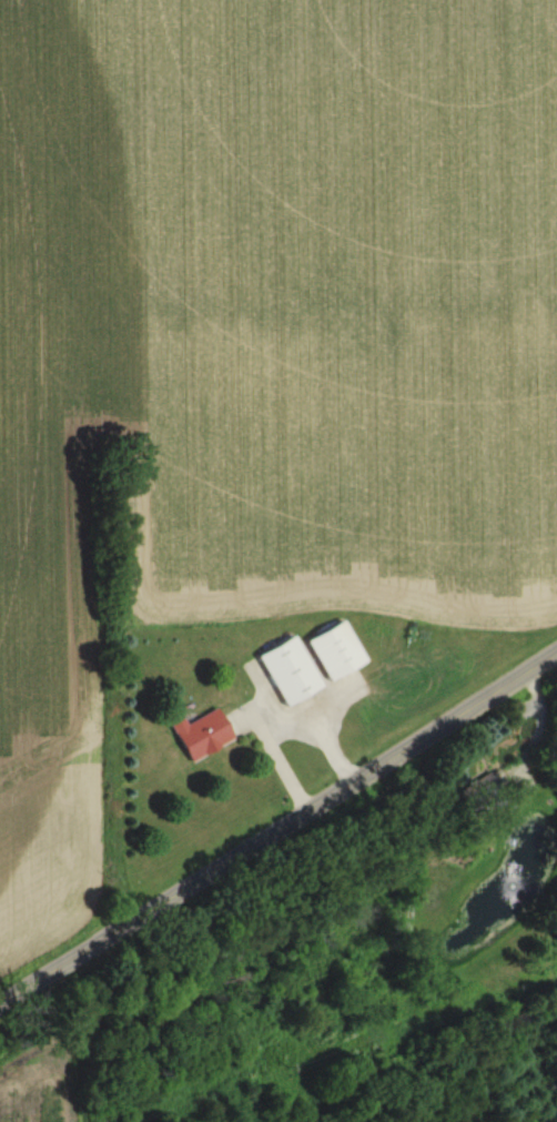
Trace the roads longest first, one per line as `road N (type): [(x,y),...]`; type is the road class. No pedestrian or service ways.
road 1 (tertiary): [(0,1019),(556,660)]

